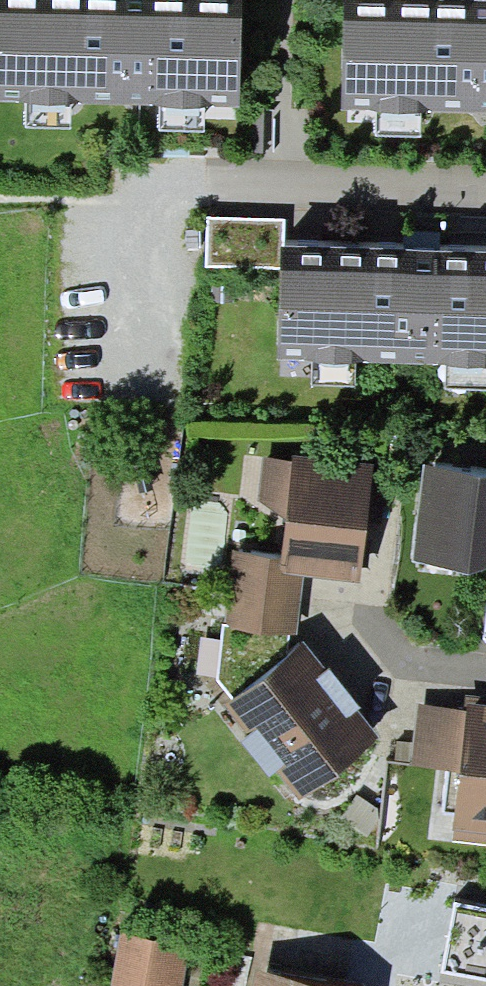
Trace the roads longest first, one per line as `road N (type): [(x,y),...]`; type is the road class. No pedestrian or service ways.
road 1 (residential): [(66,198),(485,211)]
road 2 (residential): [(333,613),(388,678),(485,685)]

